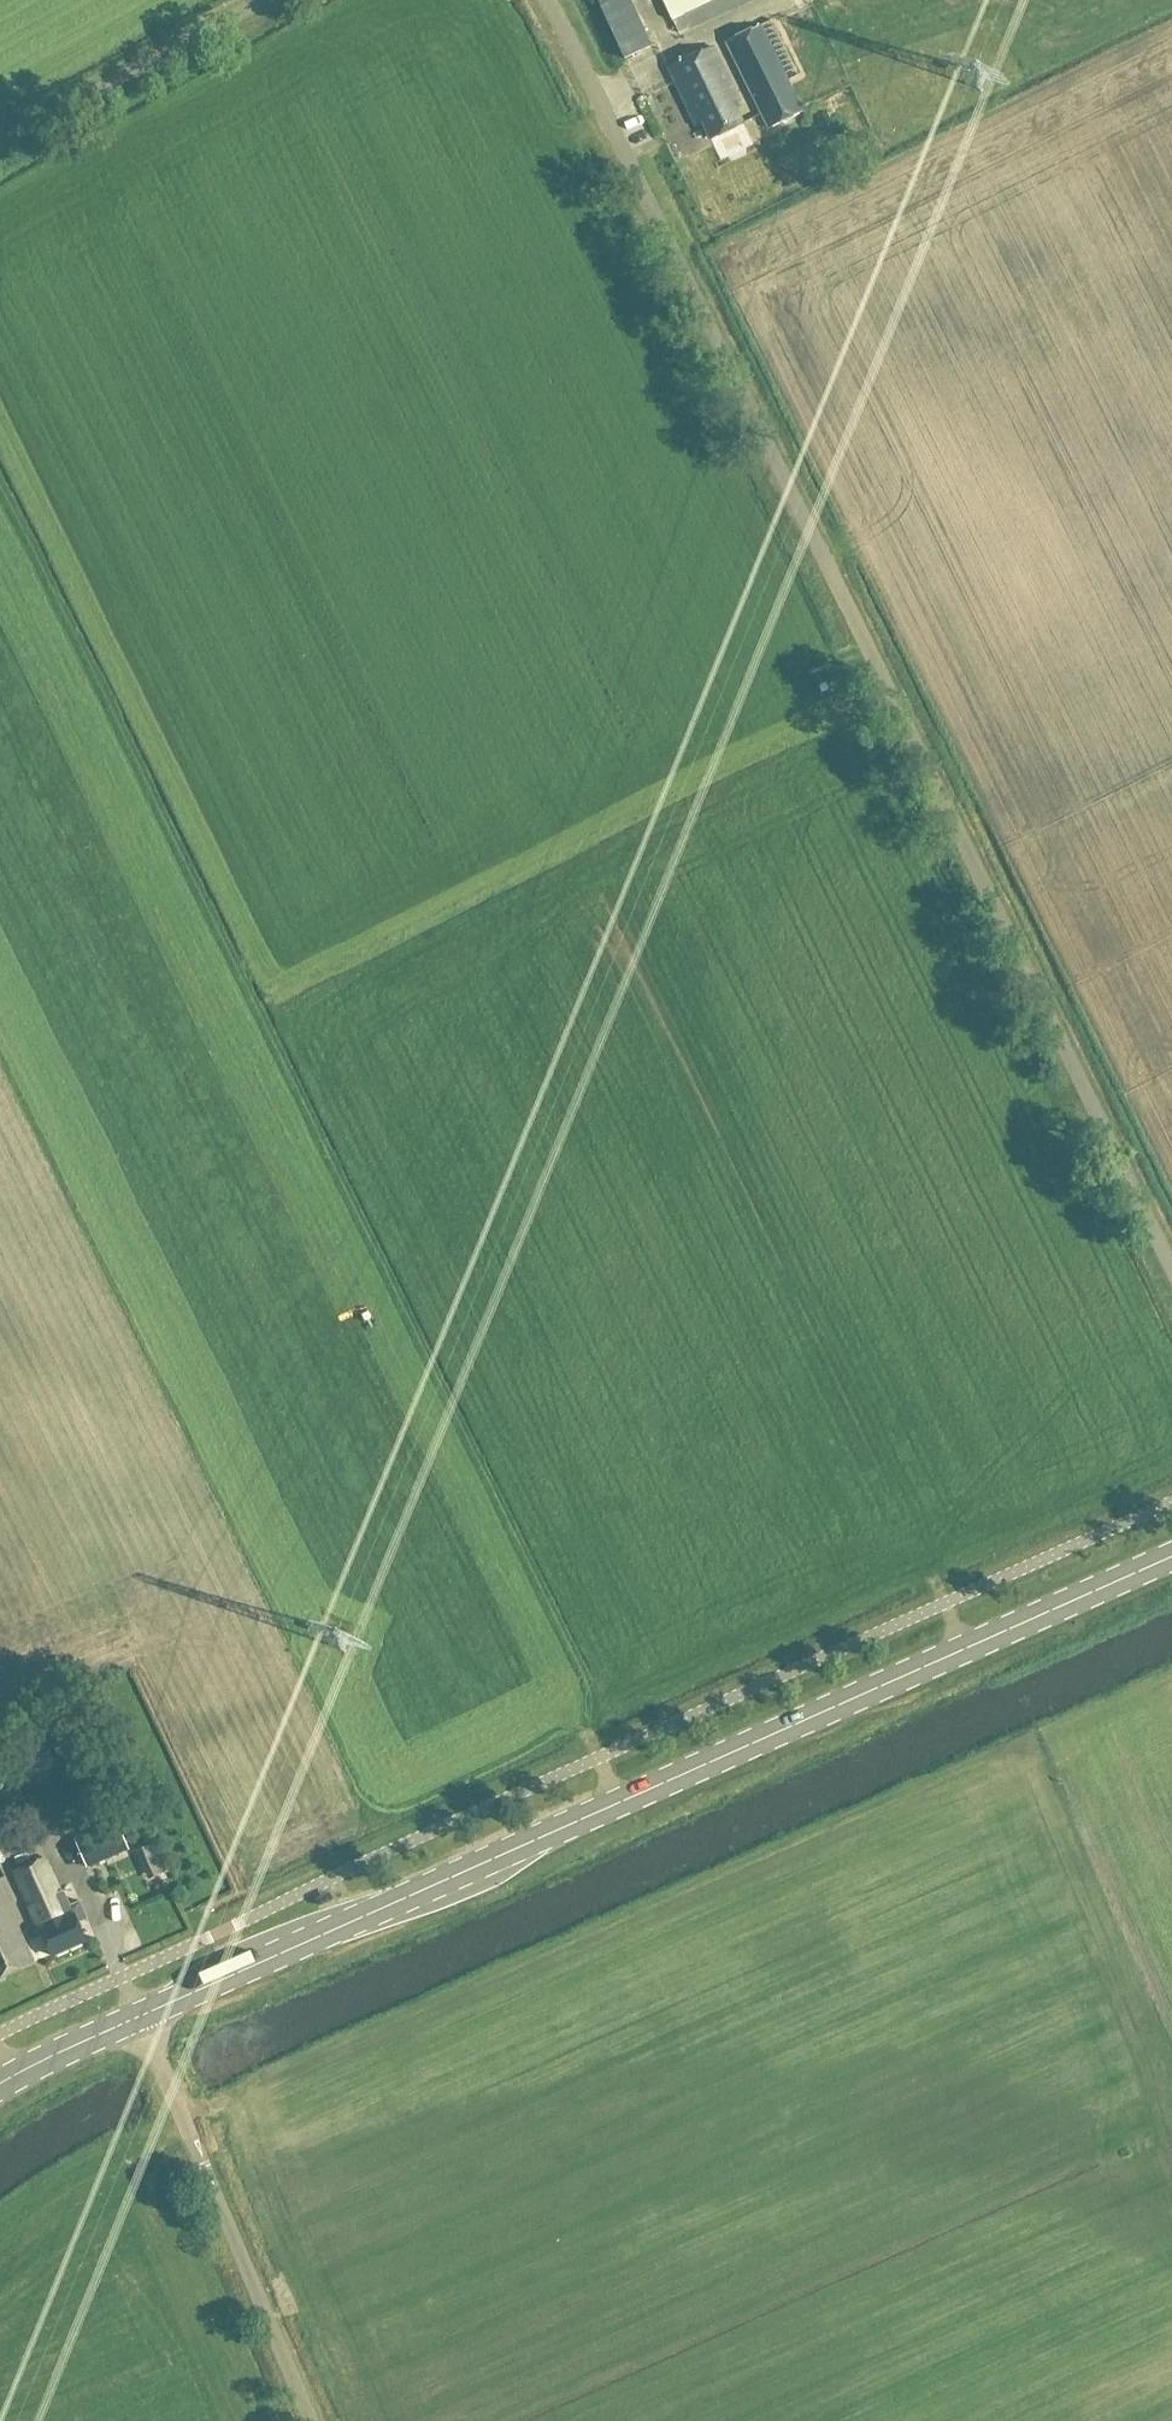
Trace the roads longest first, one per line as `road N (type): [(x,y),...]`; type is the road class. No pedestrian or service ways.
road 1 (unclassified): [(1171,1272),(543,0)]
road 2 (secondary): [(142,2020),(1171,1557)]
road 3 (unclassified): [(306,2420),(142,2020)]
road 4 (unclassified): [(264,0),(0,145)]
road 5 (secondary): [(0,2092),(142,2020)]

